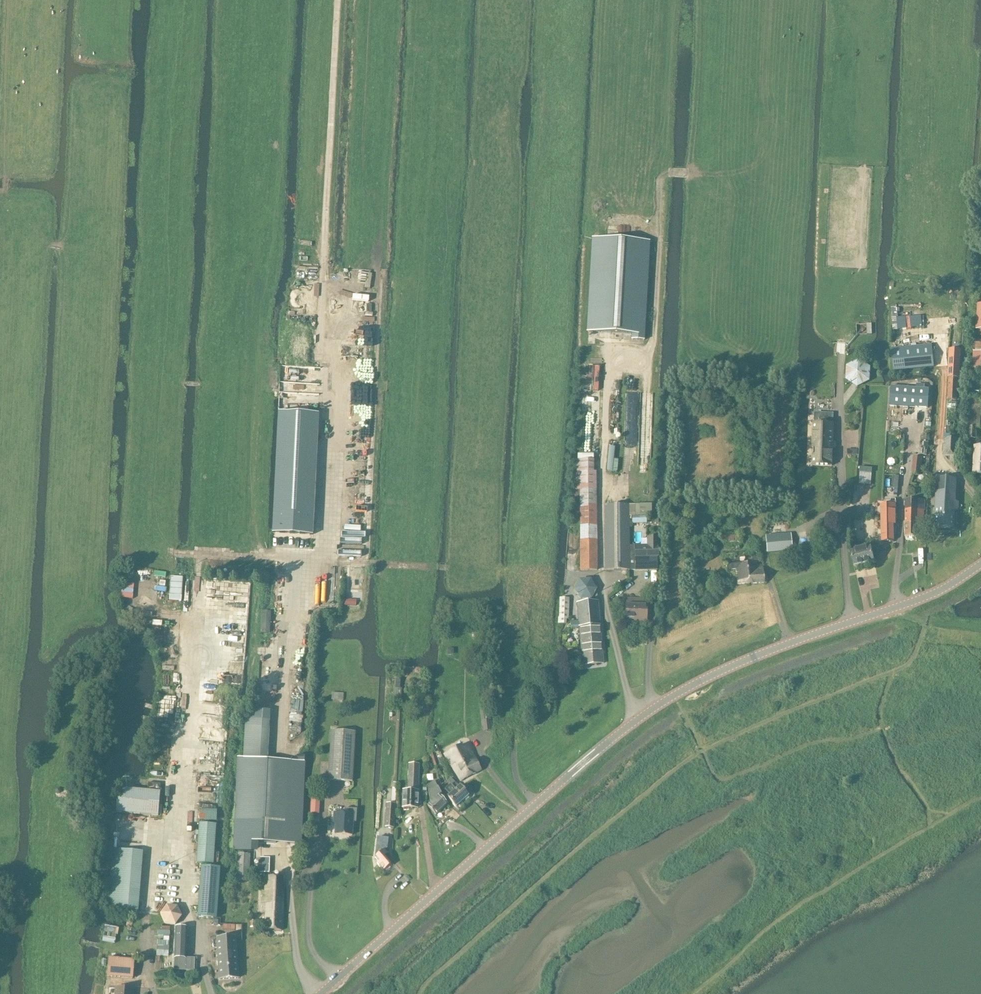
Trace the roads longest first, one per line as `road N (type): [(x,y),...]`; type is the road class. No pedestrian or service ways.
road 1 (tertiary): [(319,993),(608,741),(668,700),(730,667),(919,601),(980,565)]
road 2 (track): [(337,0),(320,354),(329,391),(324,556),(295,572),(276,735)]

